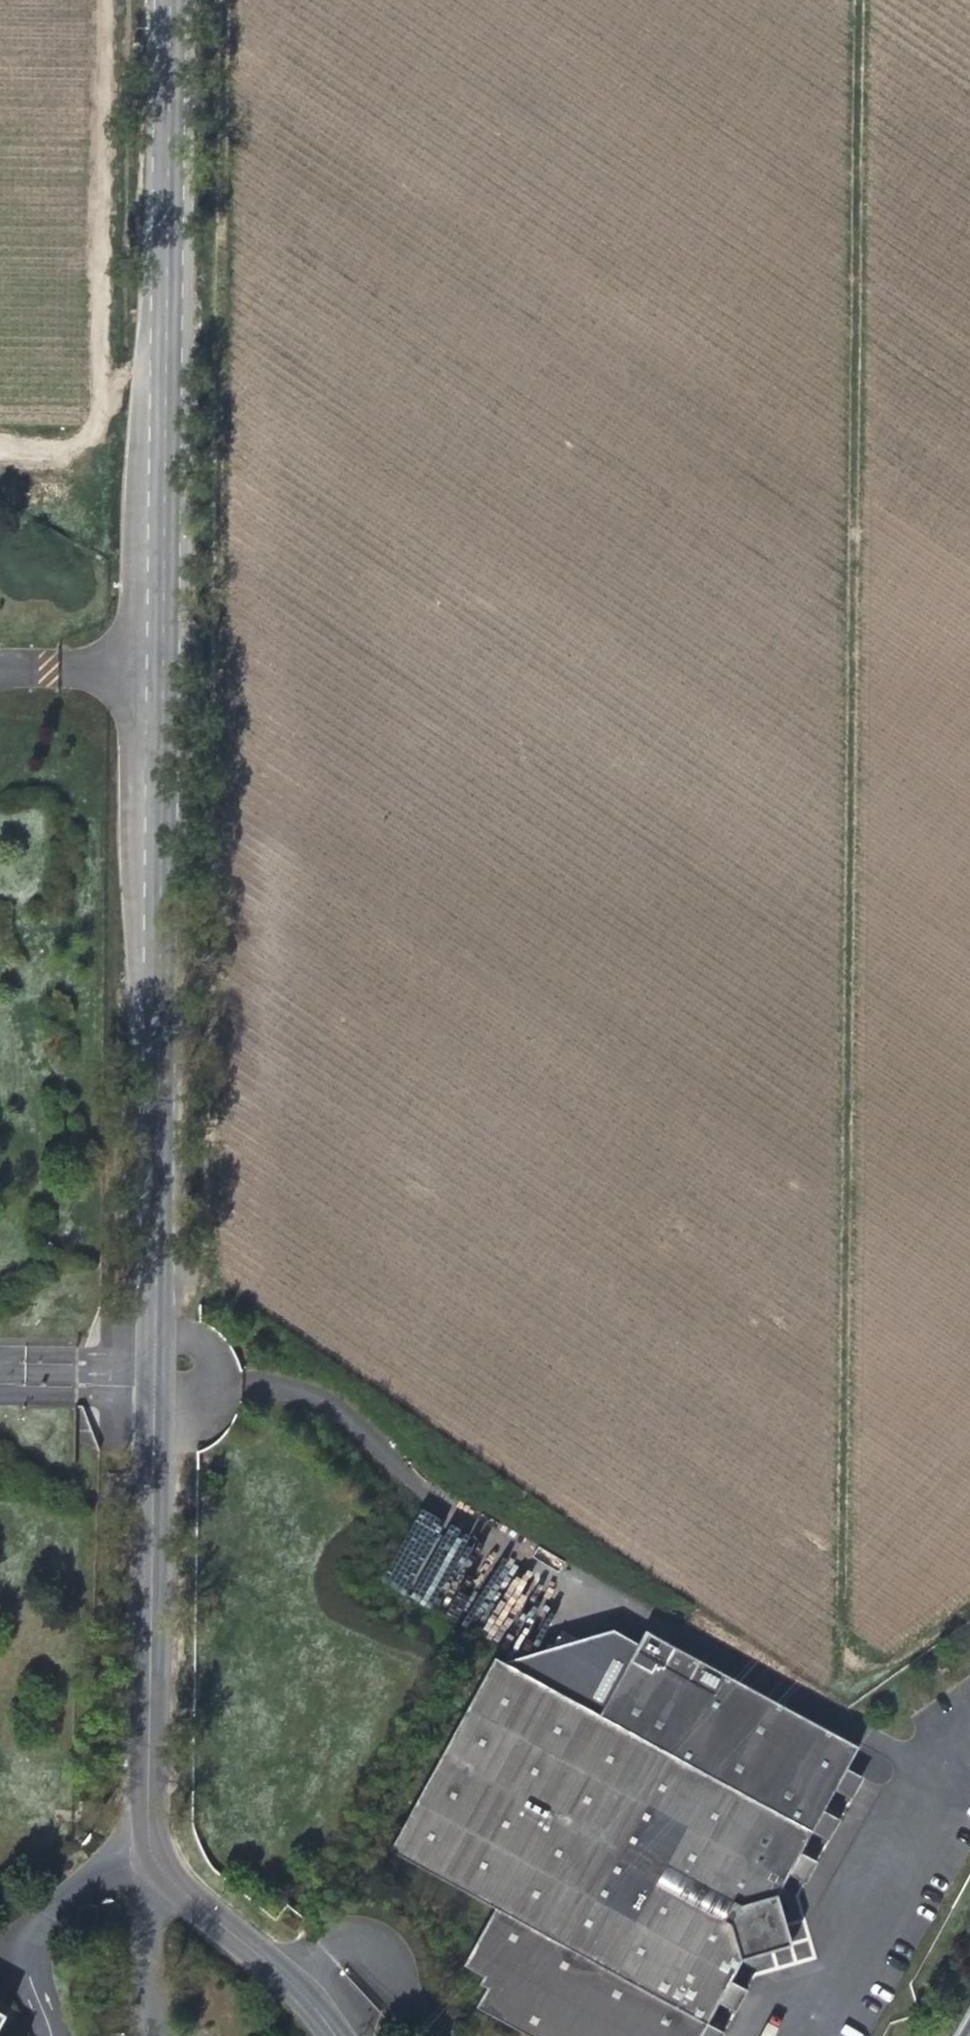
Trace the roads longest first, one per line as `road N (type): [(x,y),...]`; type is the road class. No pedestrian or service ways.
road 1 (unclassified): [(162,0),(148,1386),(152,1865),(296,1996),(325,2035)]
road 2 (track): [(851,0),(830,1667)]
road 3 (track): [(0,460),(60,457),(82,444),(92,410),(100,0)]

